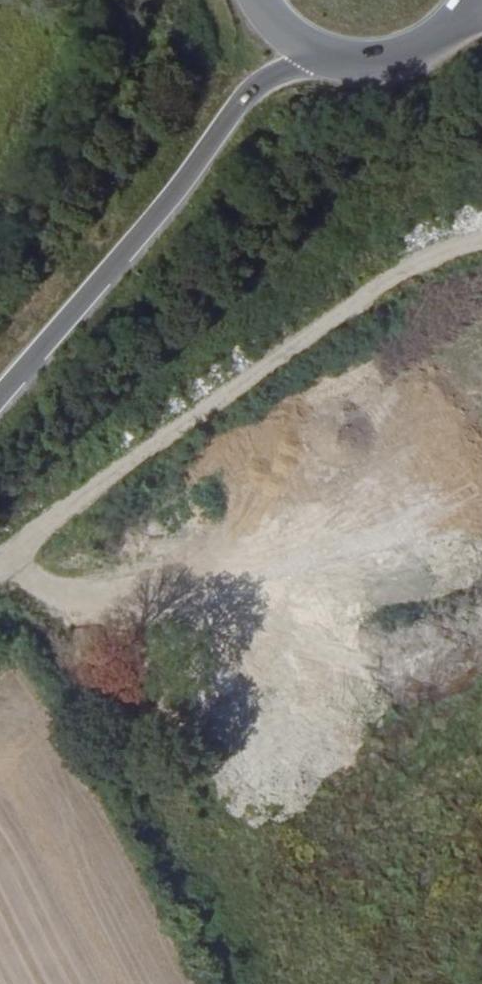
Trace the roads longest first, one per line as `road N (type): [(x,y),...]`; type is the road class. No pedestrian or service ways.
road 1 (track): [(481,244),(393,284),(0,566)]
road 2 (trunk): [(0,399),(170,202),(238,106),(320,51)]
road 3 (primary): [(320,51),(393,56),(455,18)]

